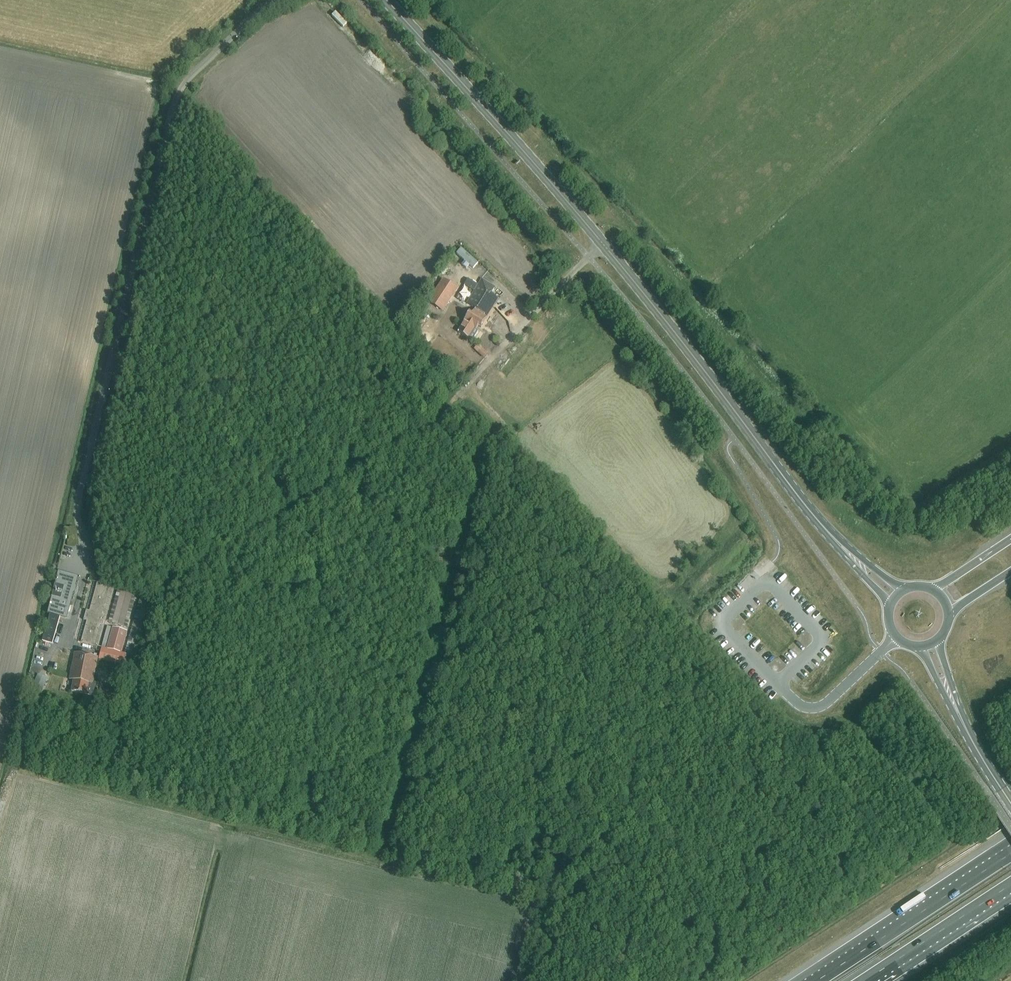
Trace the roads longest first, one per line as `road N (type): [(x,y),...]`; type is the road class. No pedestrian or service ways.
road 1 (primary): [(820,525),(601,241),(388,0)]
road 2 (unclassified): [(360,0),(588,258)]
road 3 (motorway): [(1010,854),(817,980)]
road 4 (motorway): [(865,980),(1010,885)]

